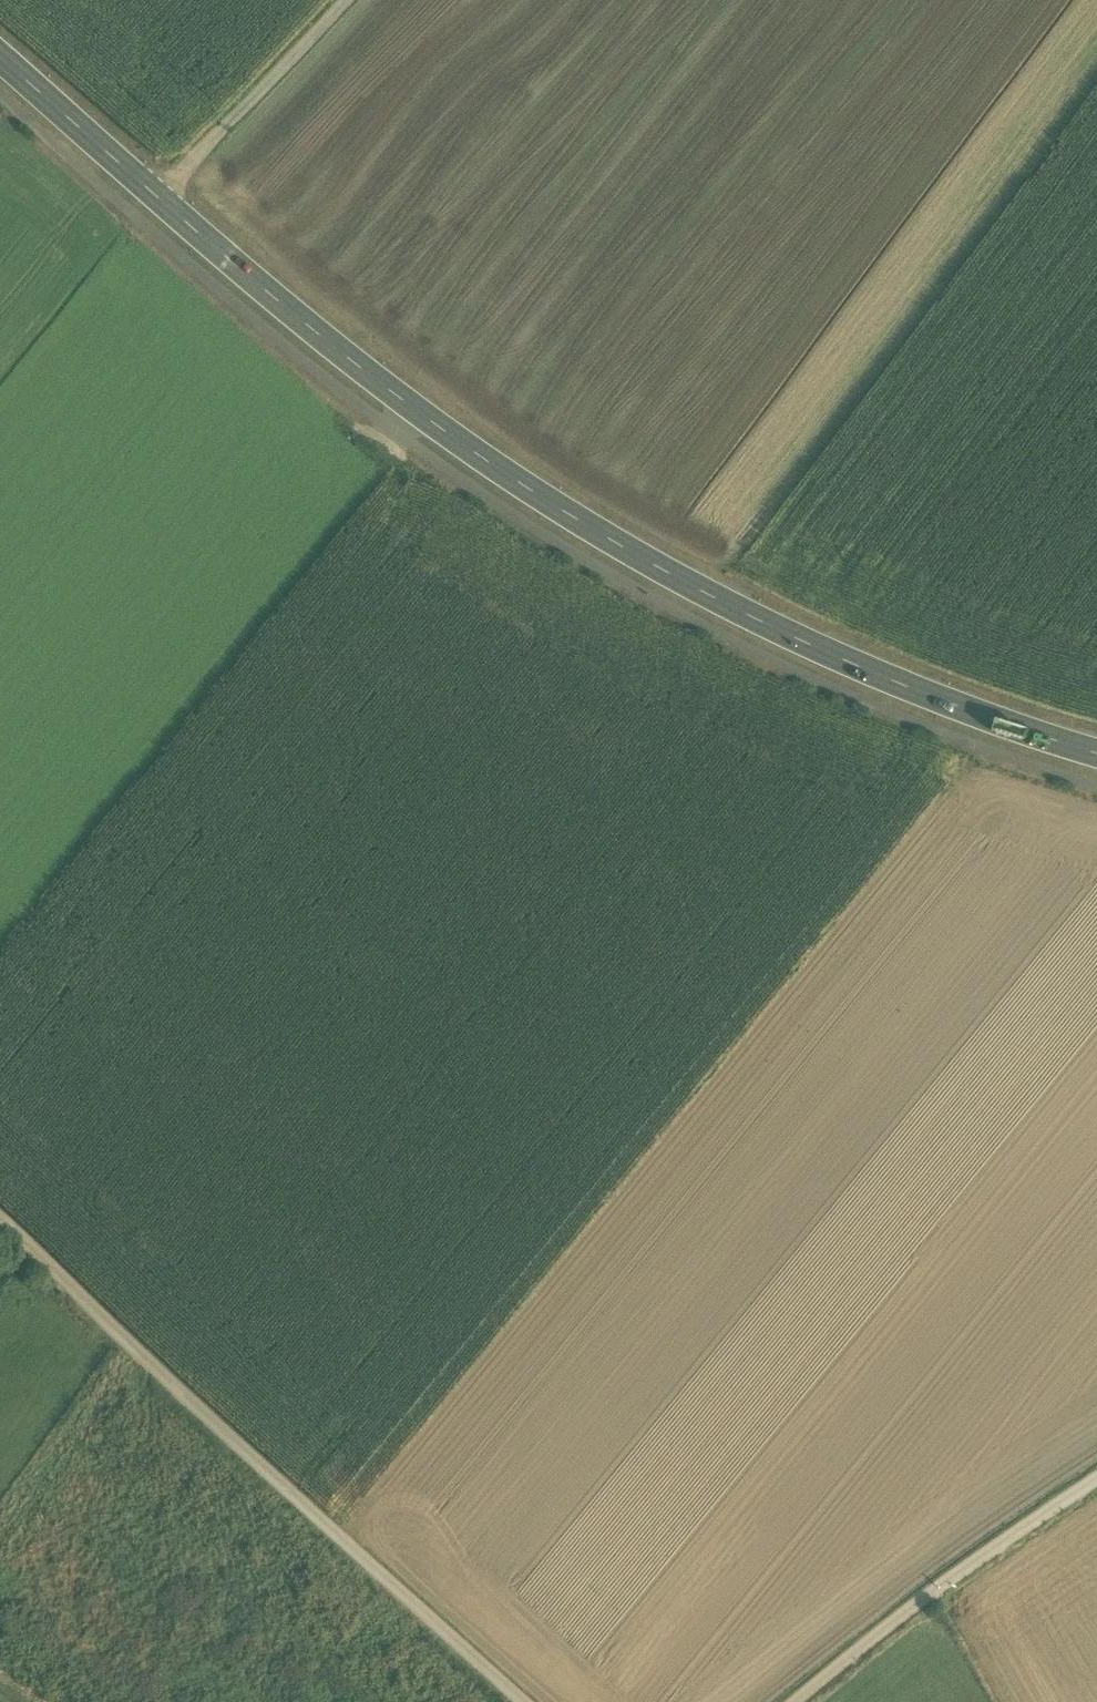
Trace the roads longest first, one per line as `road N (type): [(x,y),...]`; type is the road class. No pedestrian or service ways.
road 1 (secondary): [(1096,757),(820,653),(616,547),(413,414),(0,61)]
road 2 (unclassified): [(510,1701),(0,1235)]
road 3 (unclassified): [(1096,1474),(939,1585),(798,1701)]

